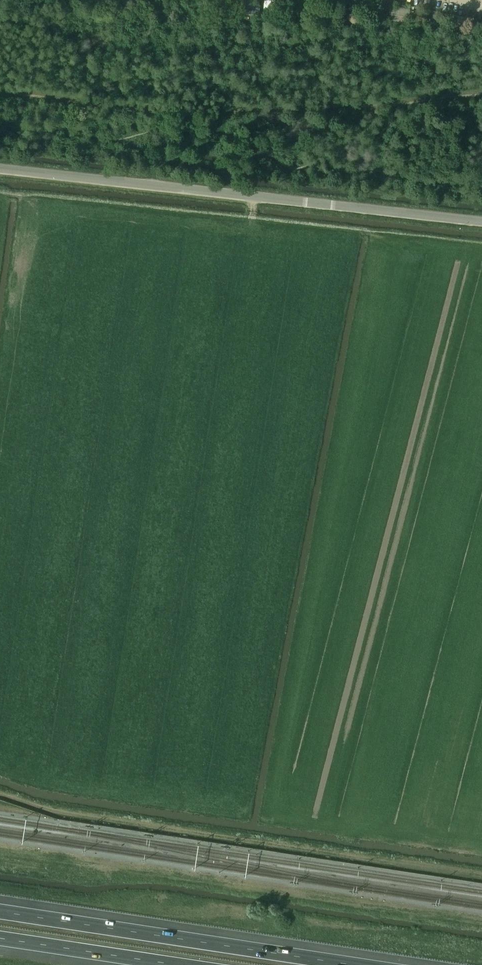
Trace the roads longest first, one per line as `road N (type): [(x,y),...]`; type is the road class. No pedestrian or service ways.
road 1 (unclassified): [(481,224),(0,172)]
road 2 (motorway): [(354,964),(0,911)]
road 3 (motorway): [(0,939),(174,964)]

